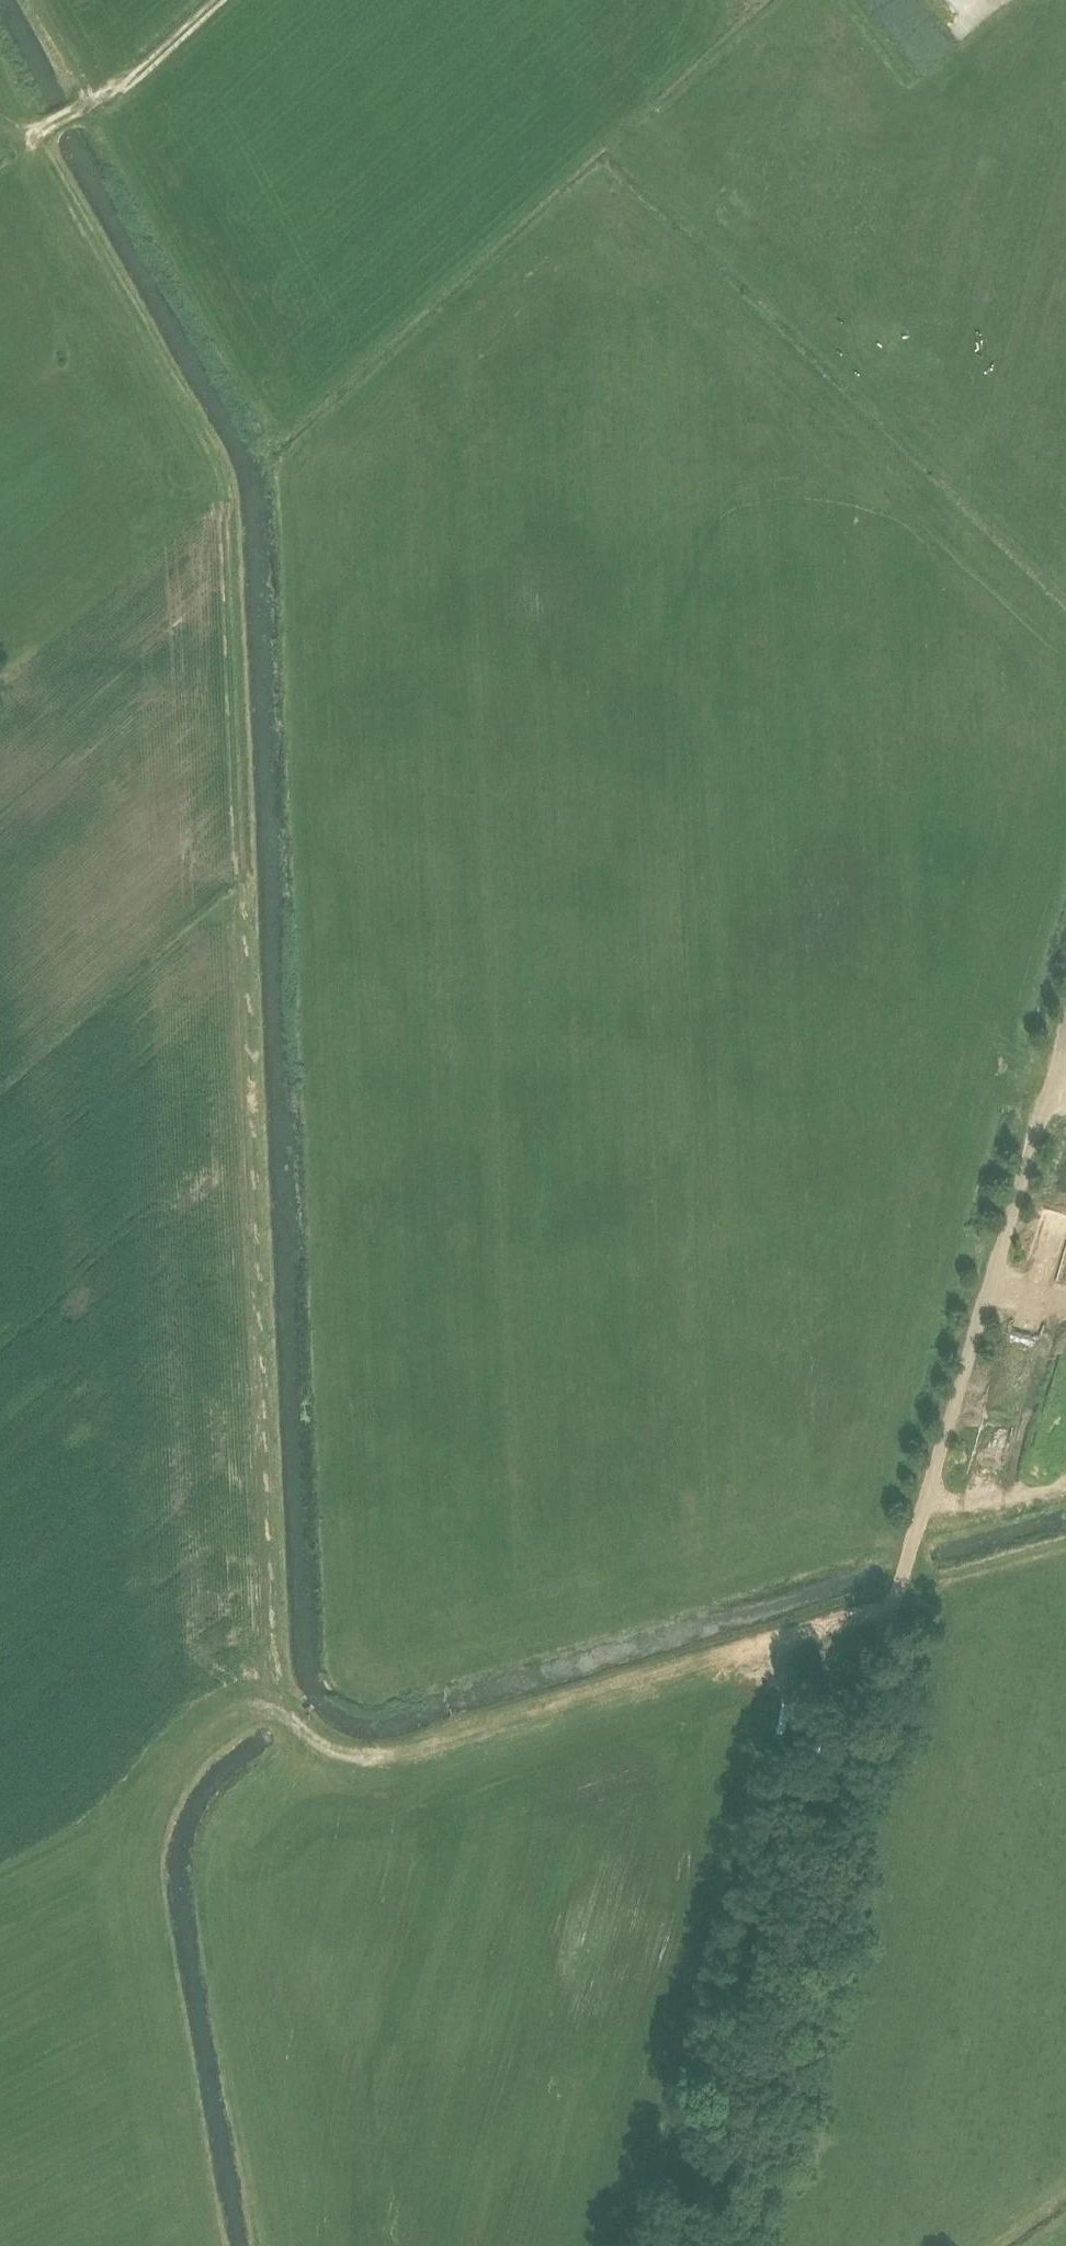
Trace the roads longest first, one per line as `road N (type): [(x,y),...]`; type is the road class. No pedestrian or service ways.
road 1 (track): [(23,139),(120,92),(220,0)]

